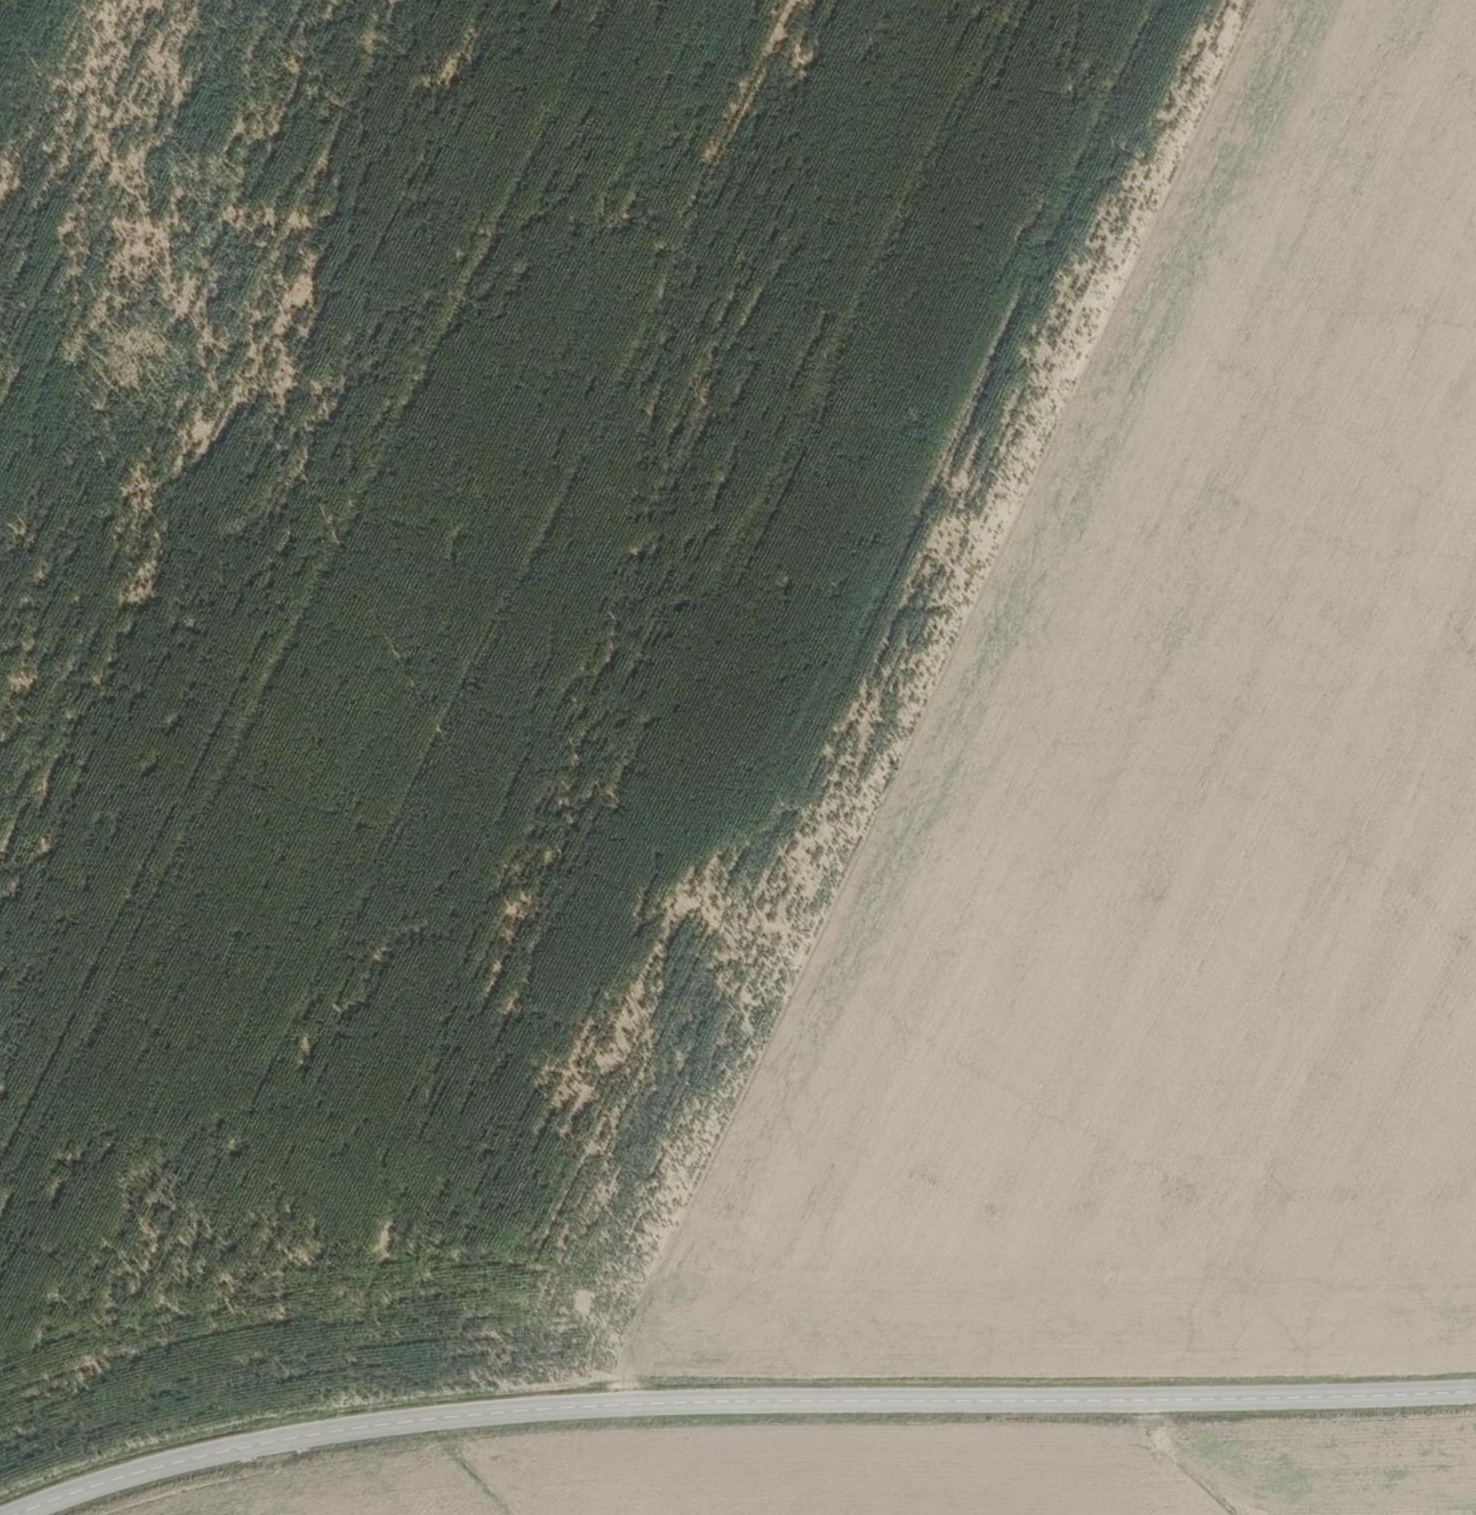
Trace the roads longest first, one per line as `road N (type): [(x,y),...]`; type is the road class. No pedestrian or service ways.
road 1 (tertiary): [(1475,1392),(519,1411),(225,1453),(23,1514)]

